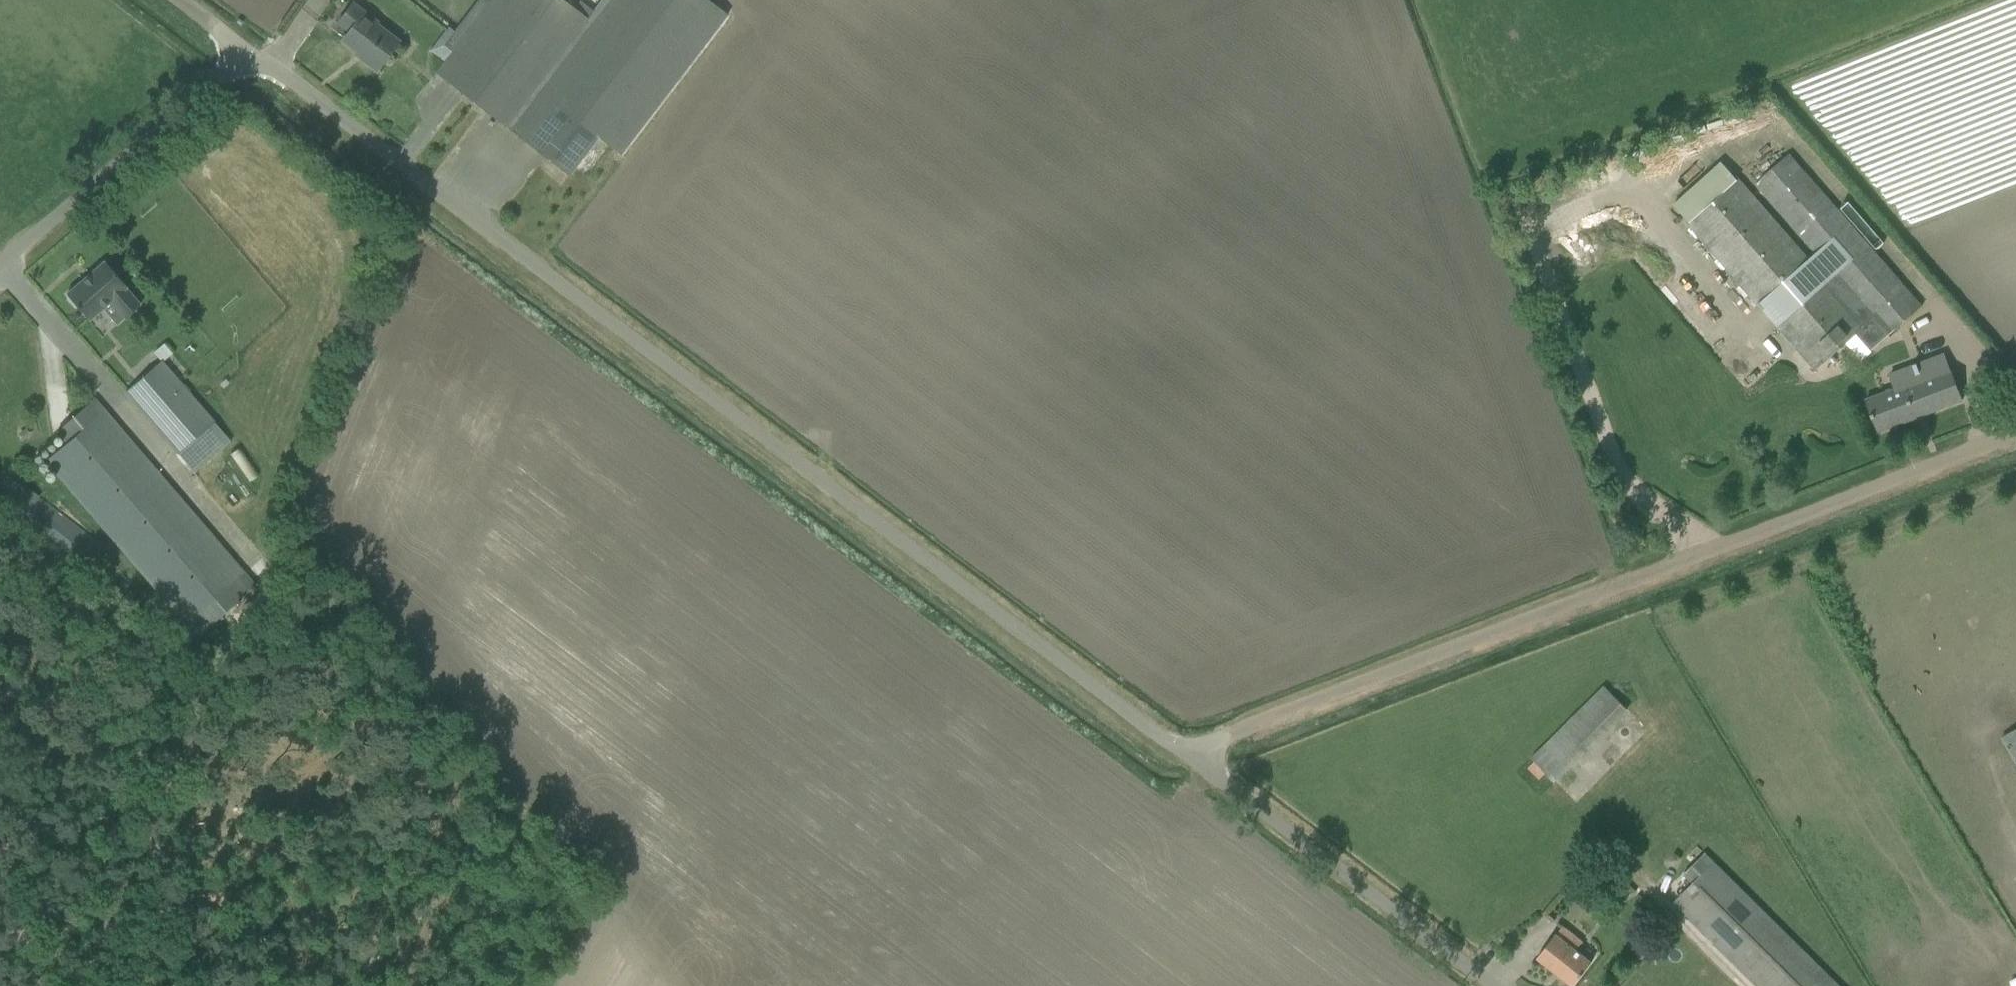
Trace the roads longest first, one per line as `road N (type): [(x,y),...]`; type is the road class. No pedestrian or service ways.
road 1 (unclassified): [(1488,985),(239,43)]
road 2 (track): [(1195,769),(1222,750),(2015,440)]
road 3 (unclassified): [(0,248),(239,43)]

